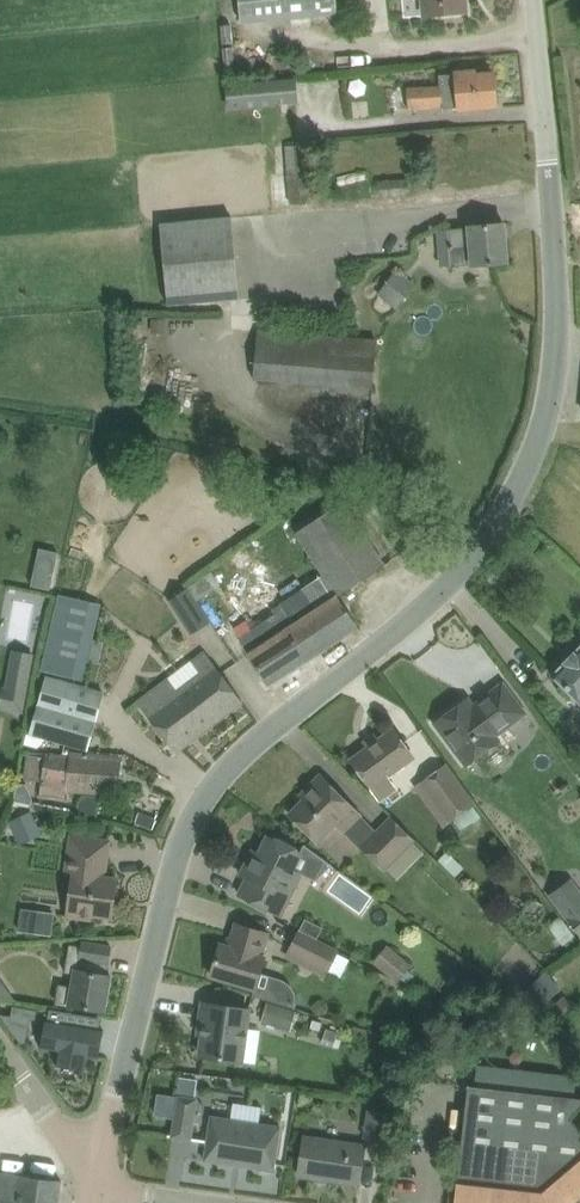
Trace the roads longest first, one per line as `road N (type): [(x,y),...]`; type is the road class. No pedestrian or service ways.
road 1 (residential): [(99,1162),(153,937),(185,841),(237,766),(431,605),(510,500),(550,410),(548,161),(535,0)]

